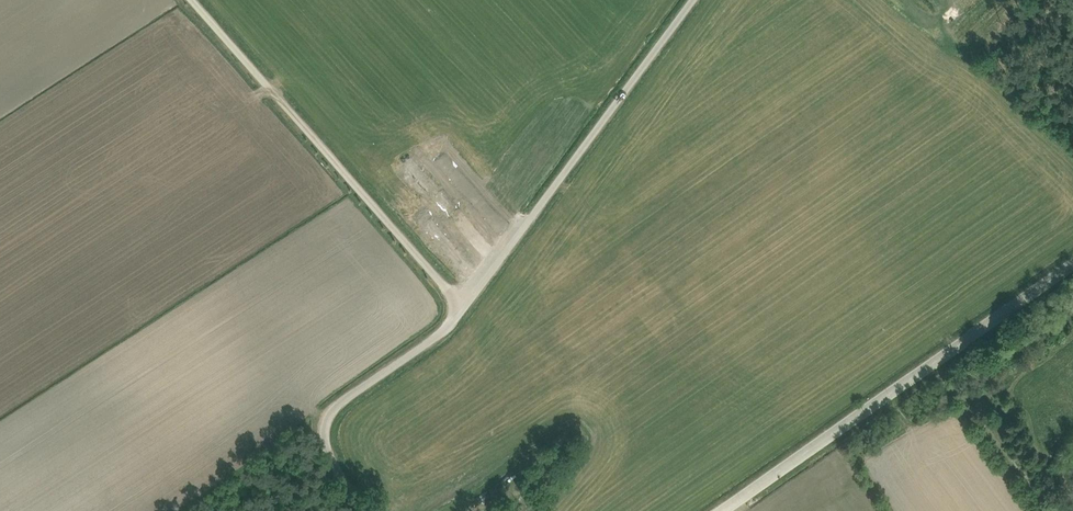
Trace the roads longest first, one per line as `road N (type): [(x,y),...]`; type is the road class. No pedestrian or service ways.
road 1 (tertiary): [(1072,265),(719,510)]
road 2 (unclassified): [(192,0),(462,304)]
road 3 (unclassified): [(462,304),(689,0)]
road 4 (unclassified): [(364,510),(323,428),(337,402),(447,324),(462,304)]

